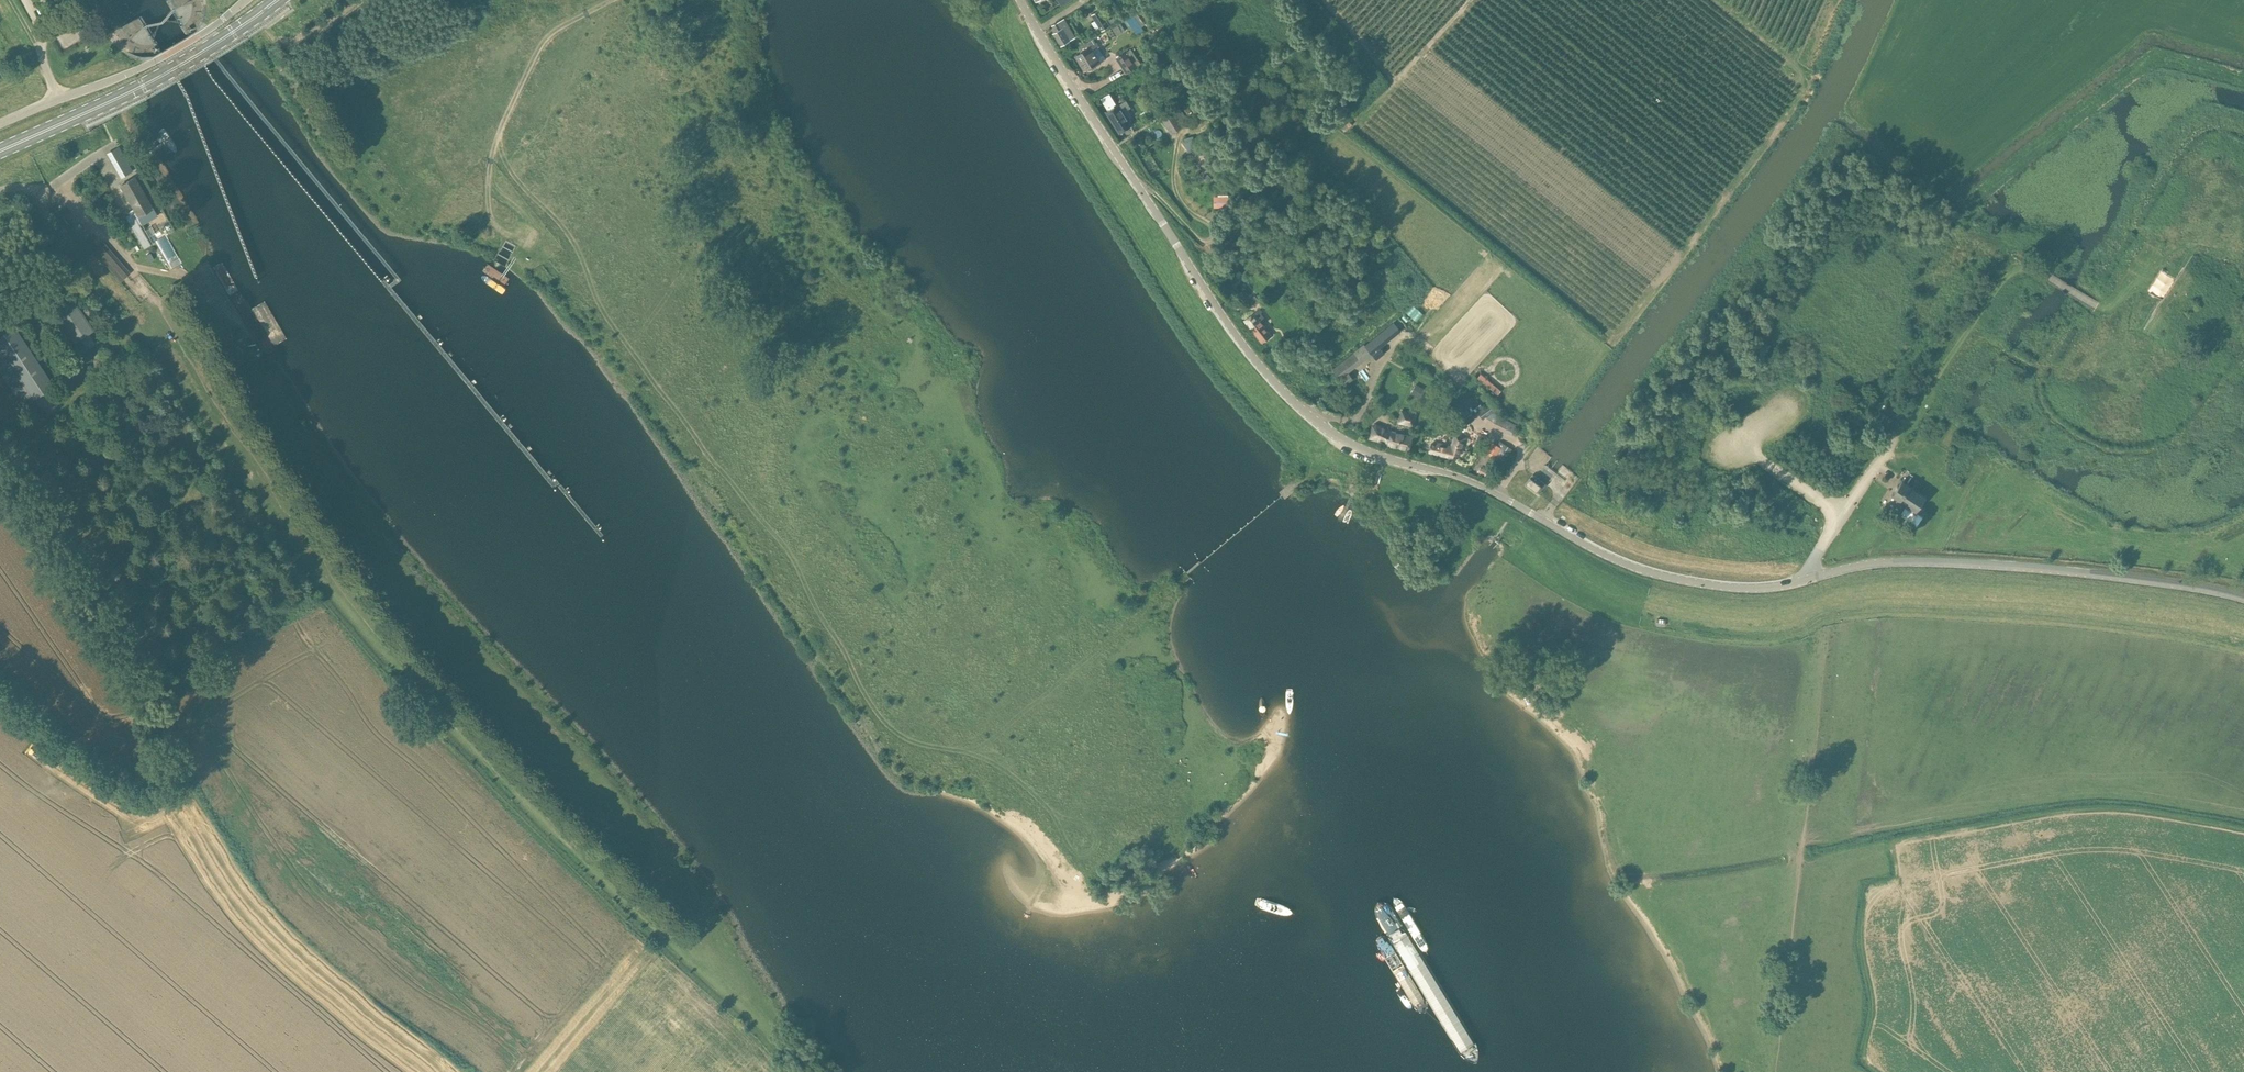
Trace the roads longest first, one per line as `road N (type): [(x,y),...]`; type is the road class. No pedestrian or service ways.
road 1 (tertiary): [(2243,599),(2116,576),(1952,563),(1871,564),(1777,588),(1706,585),(1629,566),(1475,482),(1383,458),(1314,427),(1248,358),(1021,0)]
road 2 (primary): [(0,152),(130,92),(276,0)]
road 3 (unclassified): [(0,126),(134,72),(247,0)]
road 4 (track): [(1895,439),(2024,263),(2051,280)]
road 5 (track): [(1931,390),(1983,343),(2048,378)]

